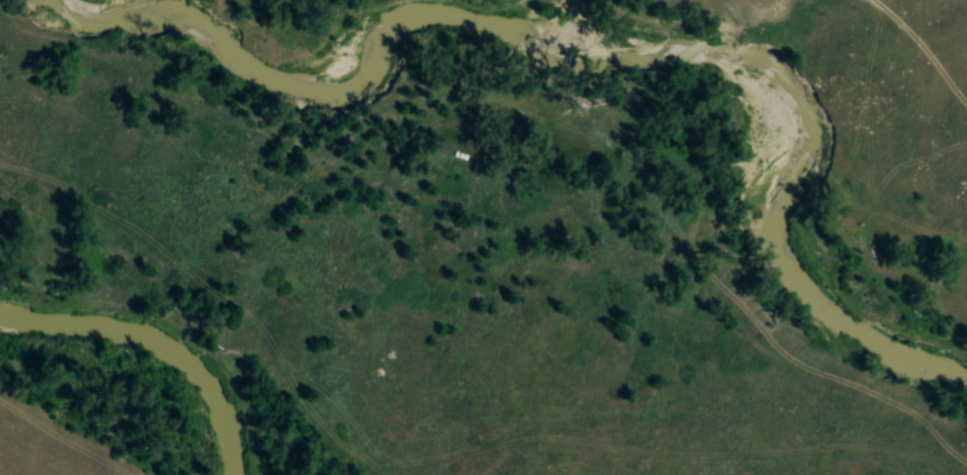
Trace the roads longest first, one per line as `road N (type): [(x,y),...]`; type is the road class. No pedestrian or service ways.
road 1 (track): [(966,156),(862,28),(804,0)]

